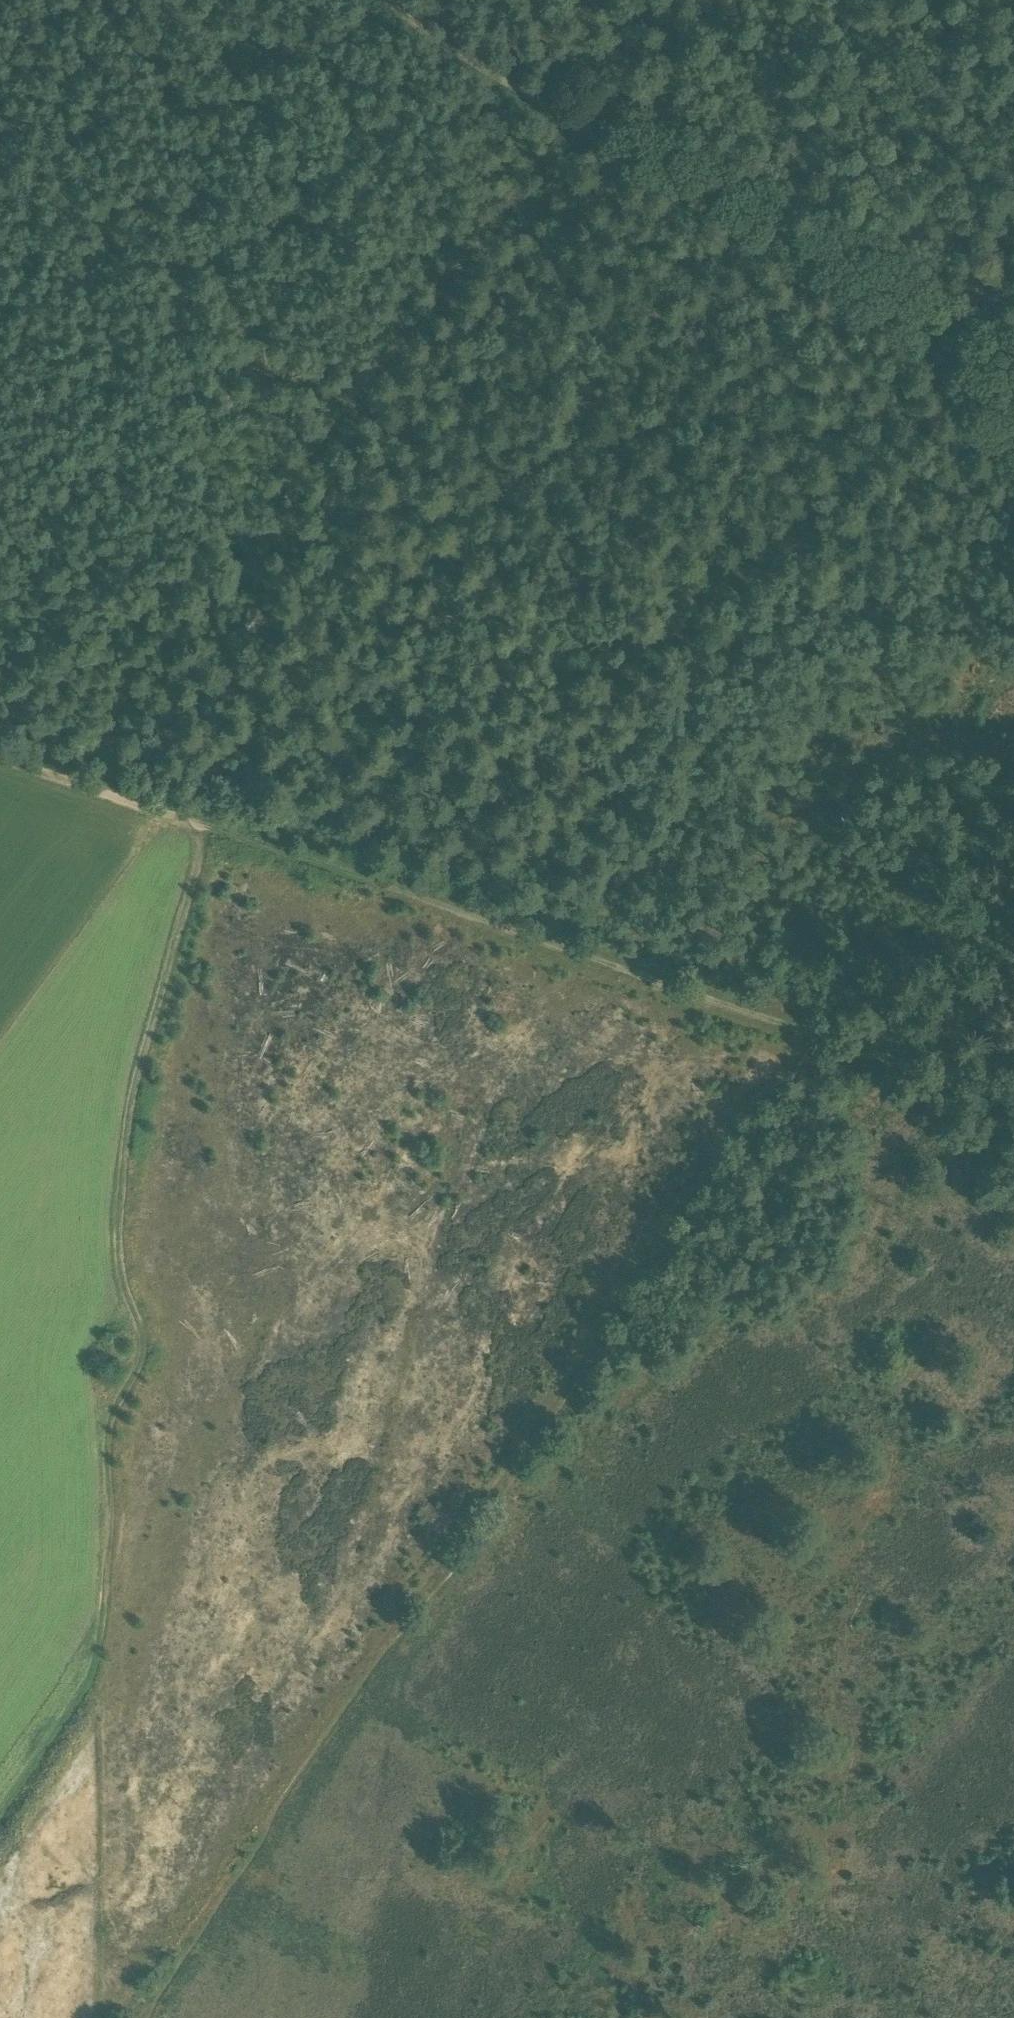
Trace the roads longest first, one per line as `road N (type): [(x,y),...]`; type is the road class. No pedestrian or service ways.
road 1 (track): [(0,1808),(84,1686),(98,1652),(109,1434),(143,1339),(120,1264),(130,1111),(210,826)]
road 2 (track): [(1013,1098),(210,826)]
road 3 (track): [(1013,371),(721,213),(383,0)]
road 4 (track): [(210,826),(0,756)]

